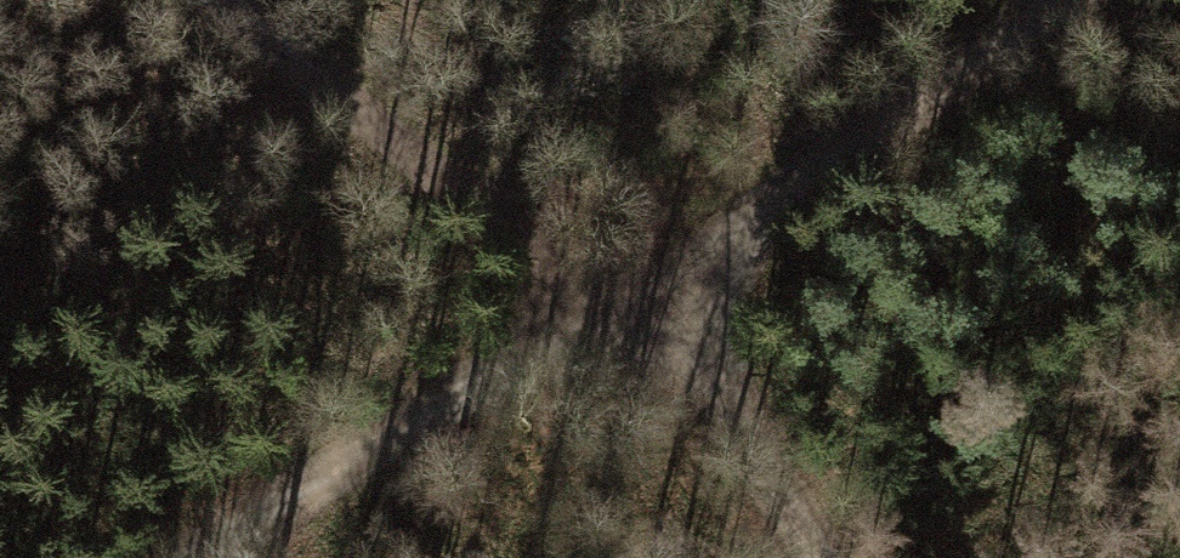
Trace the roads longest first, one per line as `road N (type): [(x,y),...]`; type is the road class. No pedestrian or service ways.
road 1 (track): [(1079,0),(958,81),(647,317),(327,489),(224,557)]
road 2 (track): [(240,0),(330,93),(496,224),(647,317),(811,557)]

